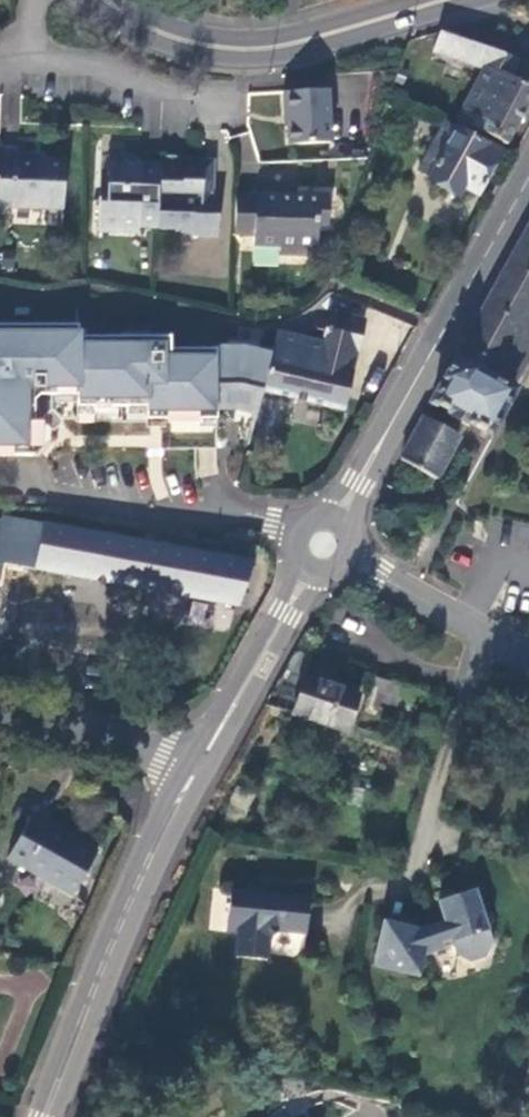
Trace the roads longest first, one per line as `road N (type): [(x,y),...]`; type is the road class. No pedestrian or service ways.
road 1 (tertiary): [(330,518),(528,181)]
road 2 (tertiary): [(45,1116),(123,919),(196,770)]
road 3 (secondary): [(448,0),(265,48),(177,38),(111,0)]
road 4 (tertiary): [(196,770),(308,567)]
road 5 (residential): [(345,561),(528,654)]
road 6 (residential): [(196,770),(139,746),(0,721)]
road 7 (residential): [(25,61),(82,63),(223,99)]

